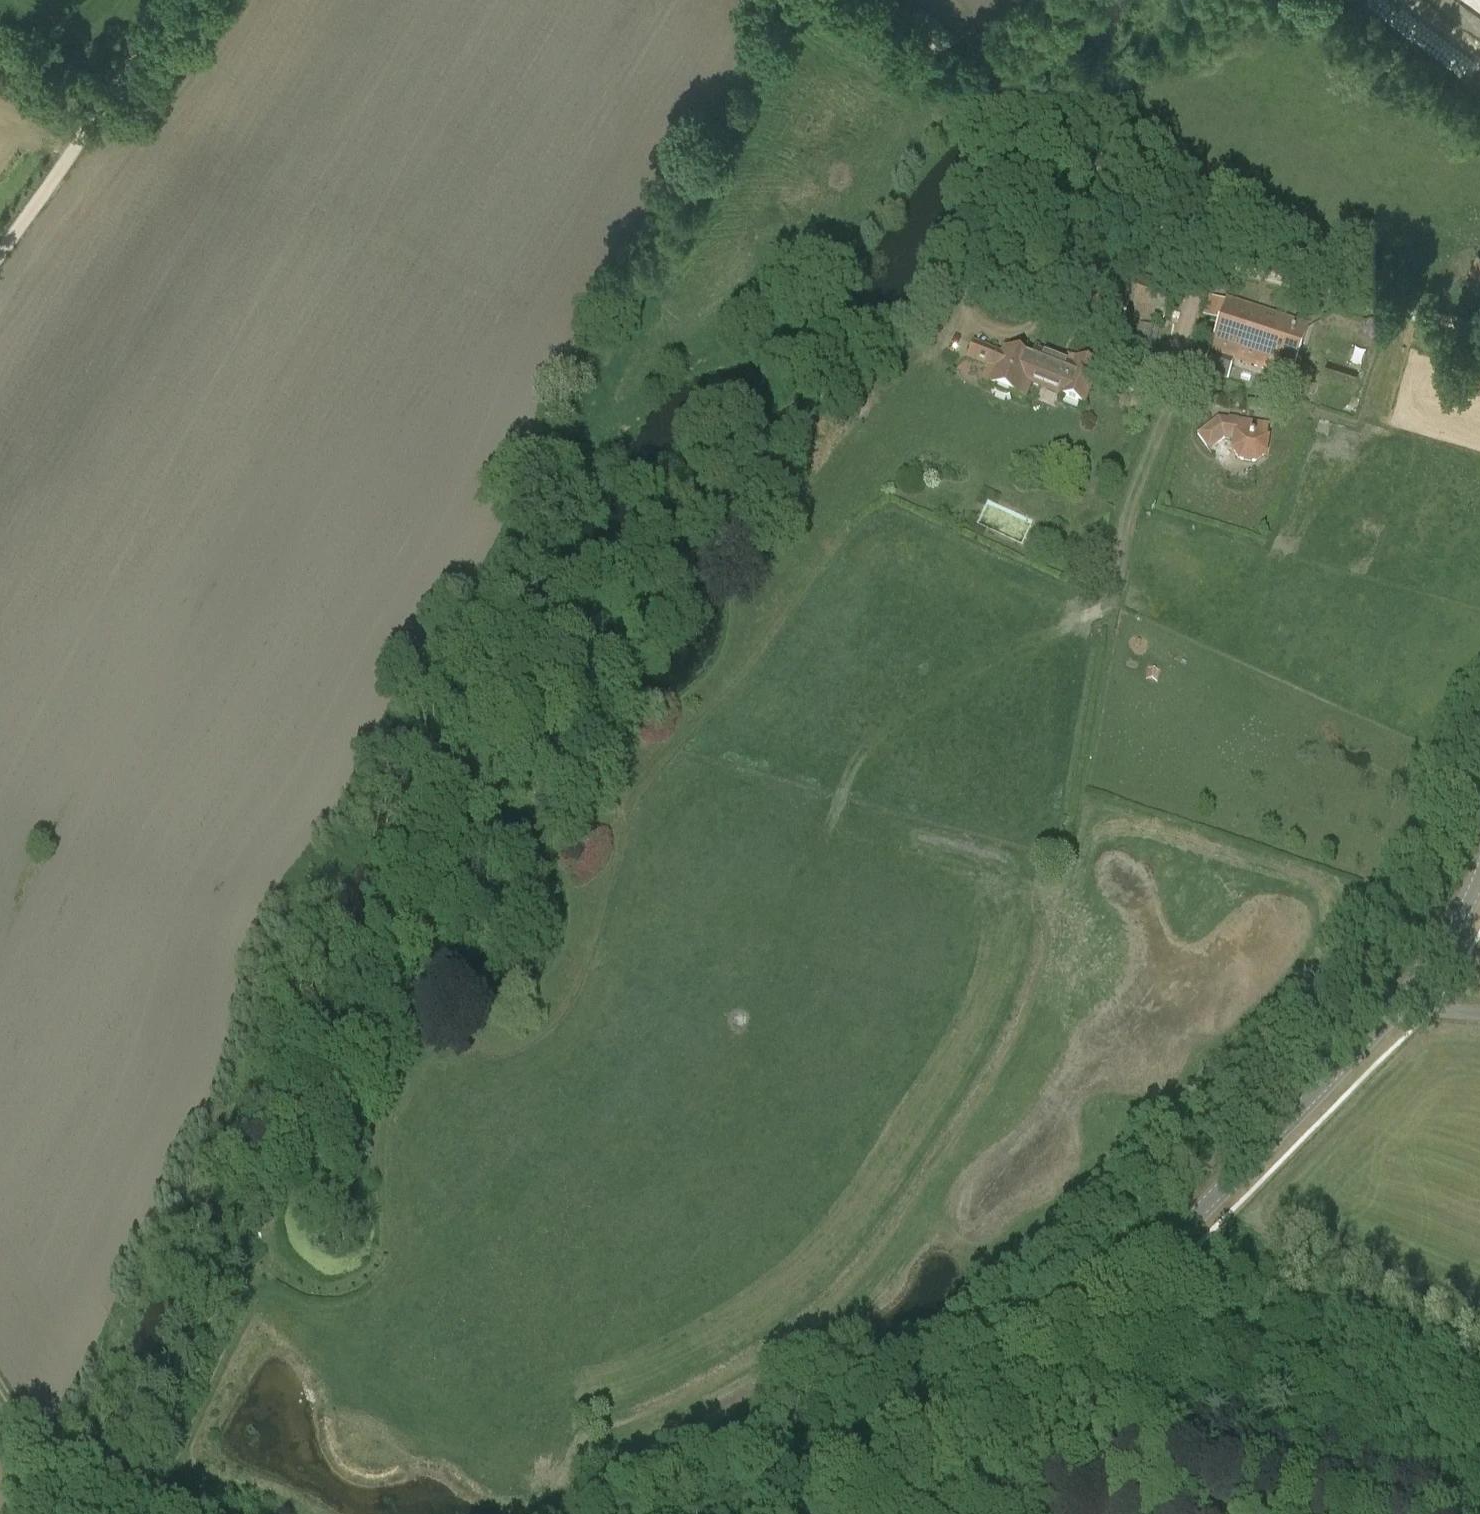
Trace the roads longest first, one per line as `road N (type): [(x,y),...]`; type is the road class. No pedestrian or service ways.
road 1 (secondary): [(821,1513),(1122,1292),(1410,993),(1479,876)]
road 2 (track): [(1033,124),(1233,267),(1479,330)]
road 3 (track): [(0,248),(180,0)]
road 4 (track): [(998,98),(876,0)]
road 5 (track): [(73,1513),(0,1386)]

